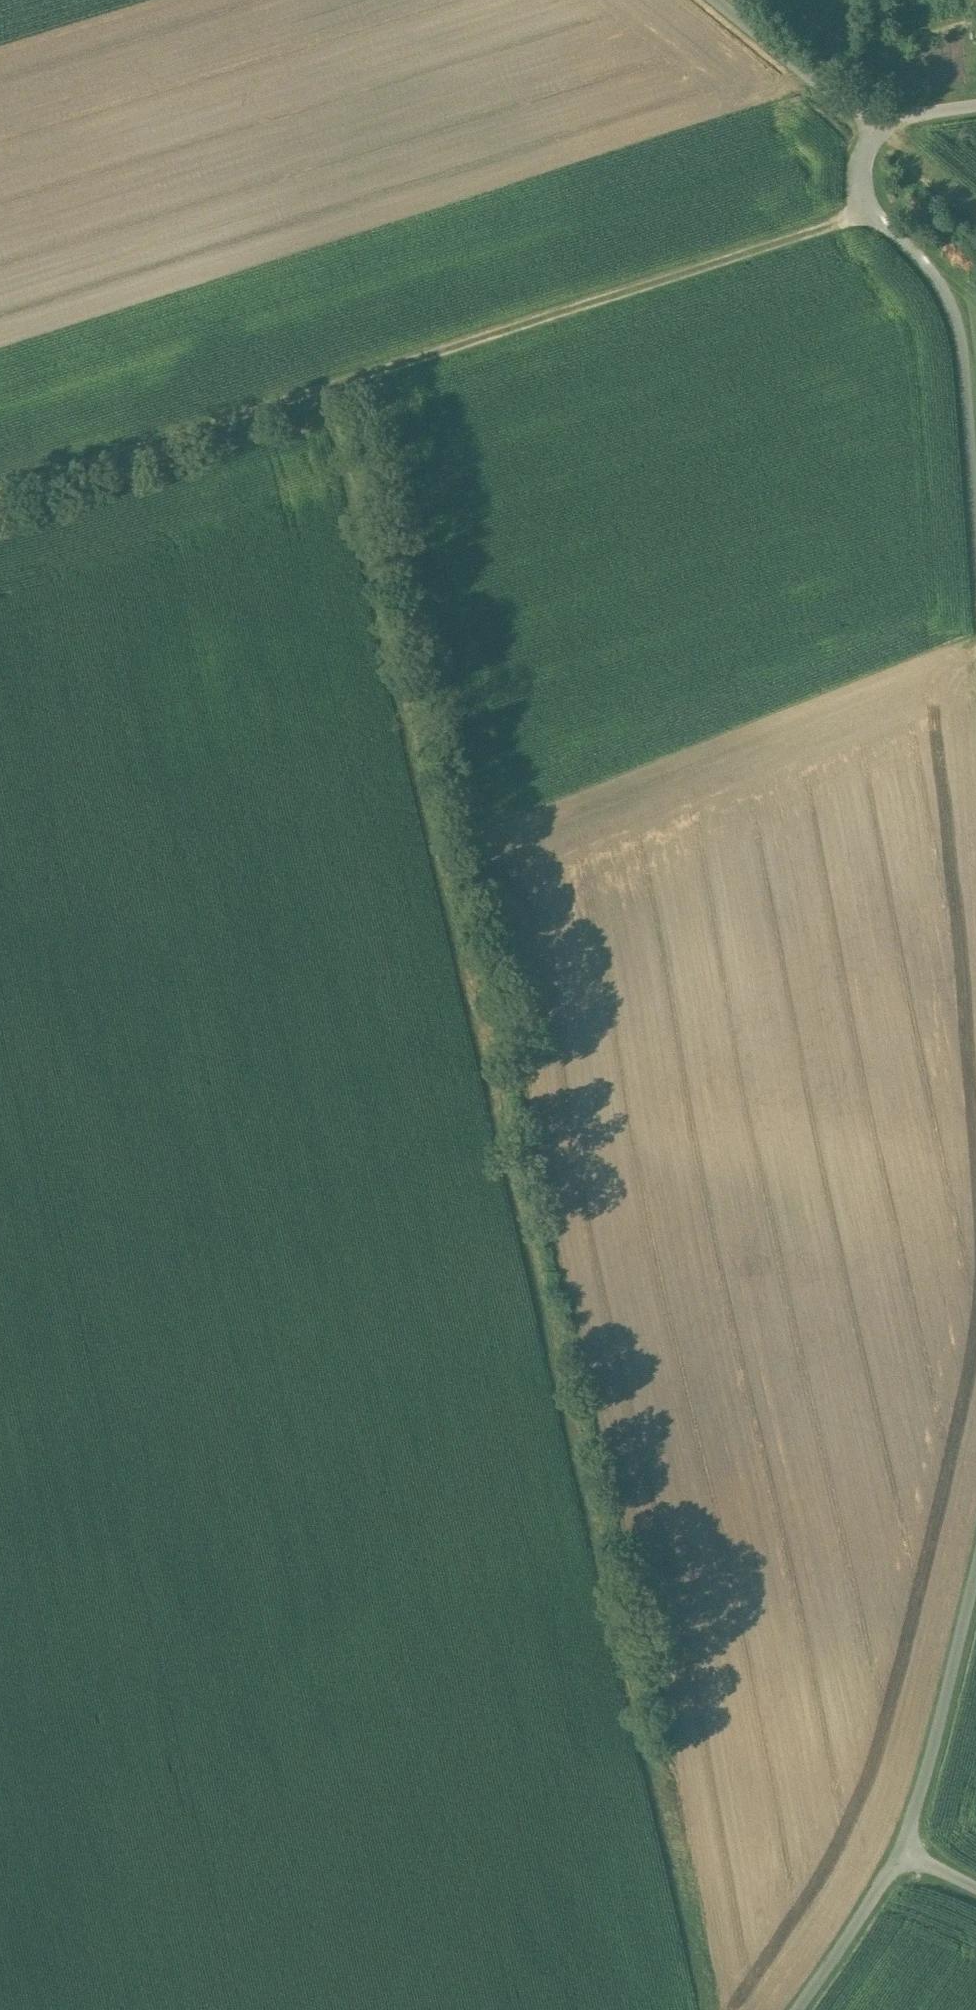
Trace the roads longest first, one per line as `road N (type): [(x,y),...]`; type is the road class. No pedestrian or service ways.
road 1 (track): [(872,212),(0,491)]
road 2 (unclassified): [(975,1568),(902,1852),(800,2009)]
road 3 (unclassified): [(878,130),(866,145),(863,189),(872,212),(938,284),(960,331),(975,535)]
road 4 (unclassified): [(878,130),(715,0)]
road 5 (track): [(975,208),(878,130)]

